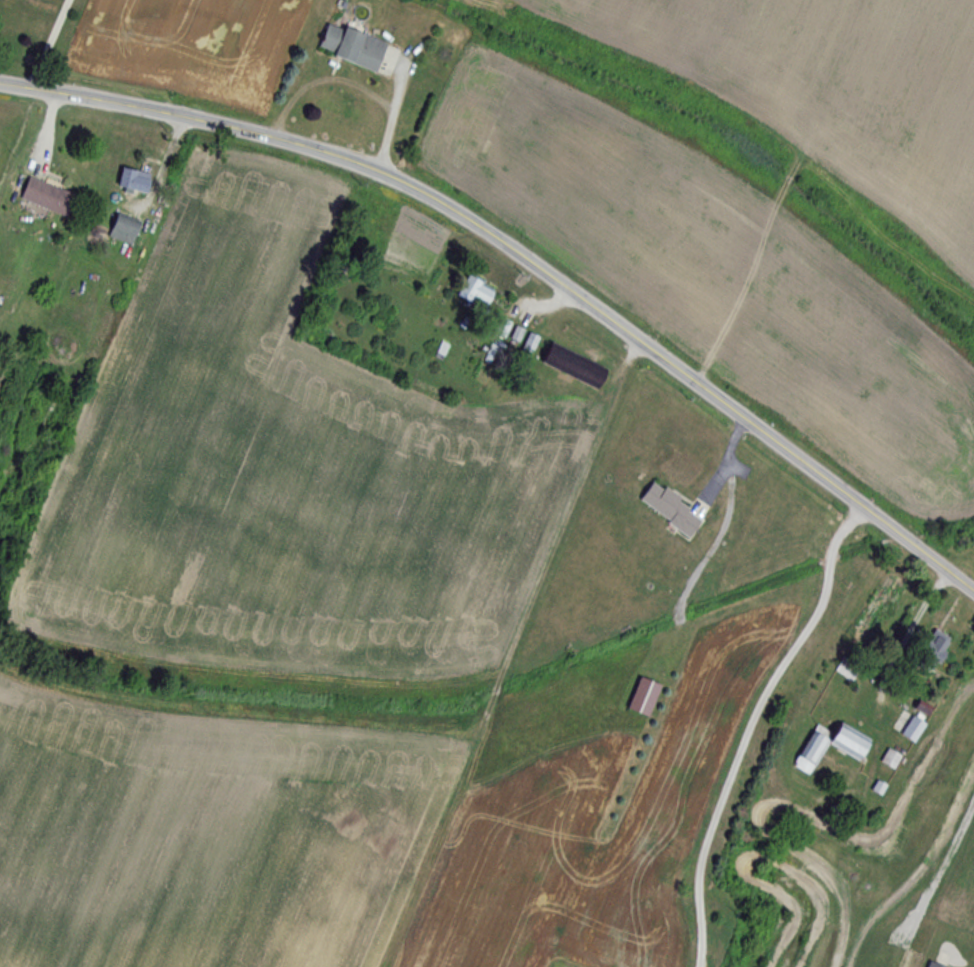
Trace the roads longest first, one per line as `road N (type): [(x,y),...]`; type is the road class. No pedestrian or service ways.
road 1 (tertiary): [(973,585),(469,212),(366,161),(299,142),(0,80)]

